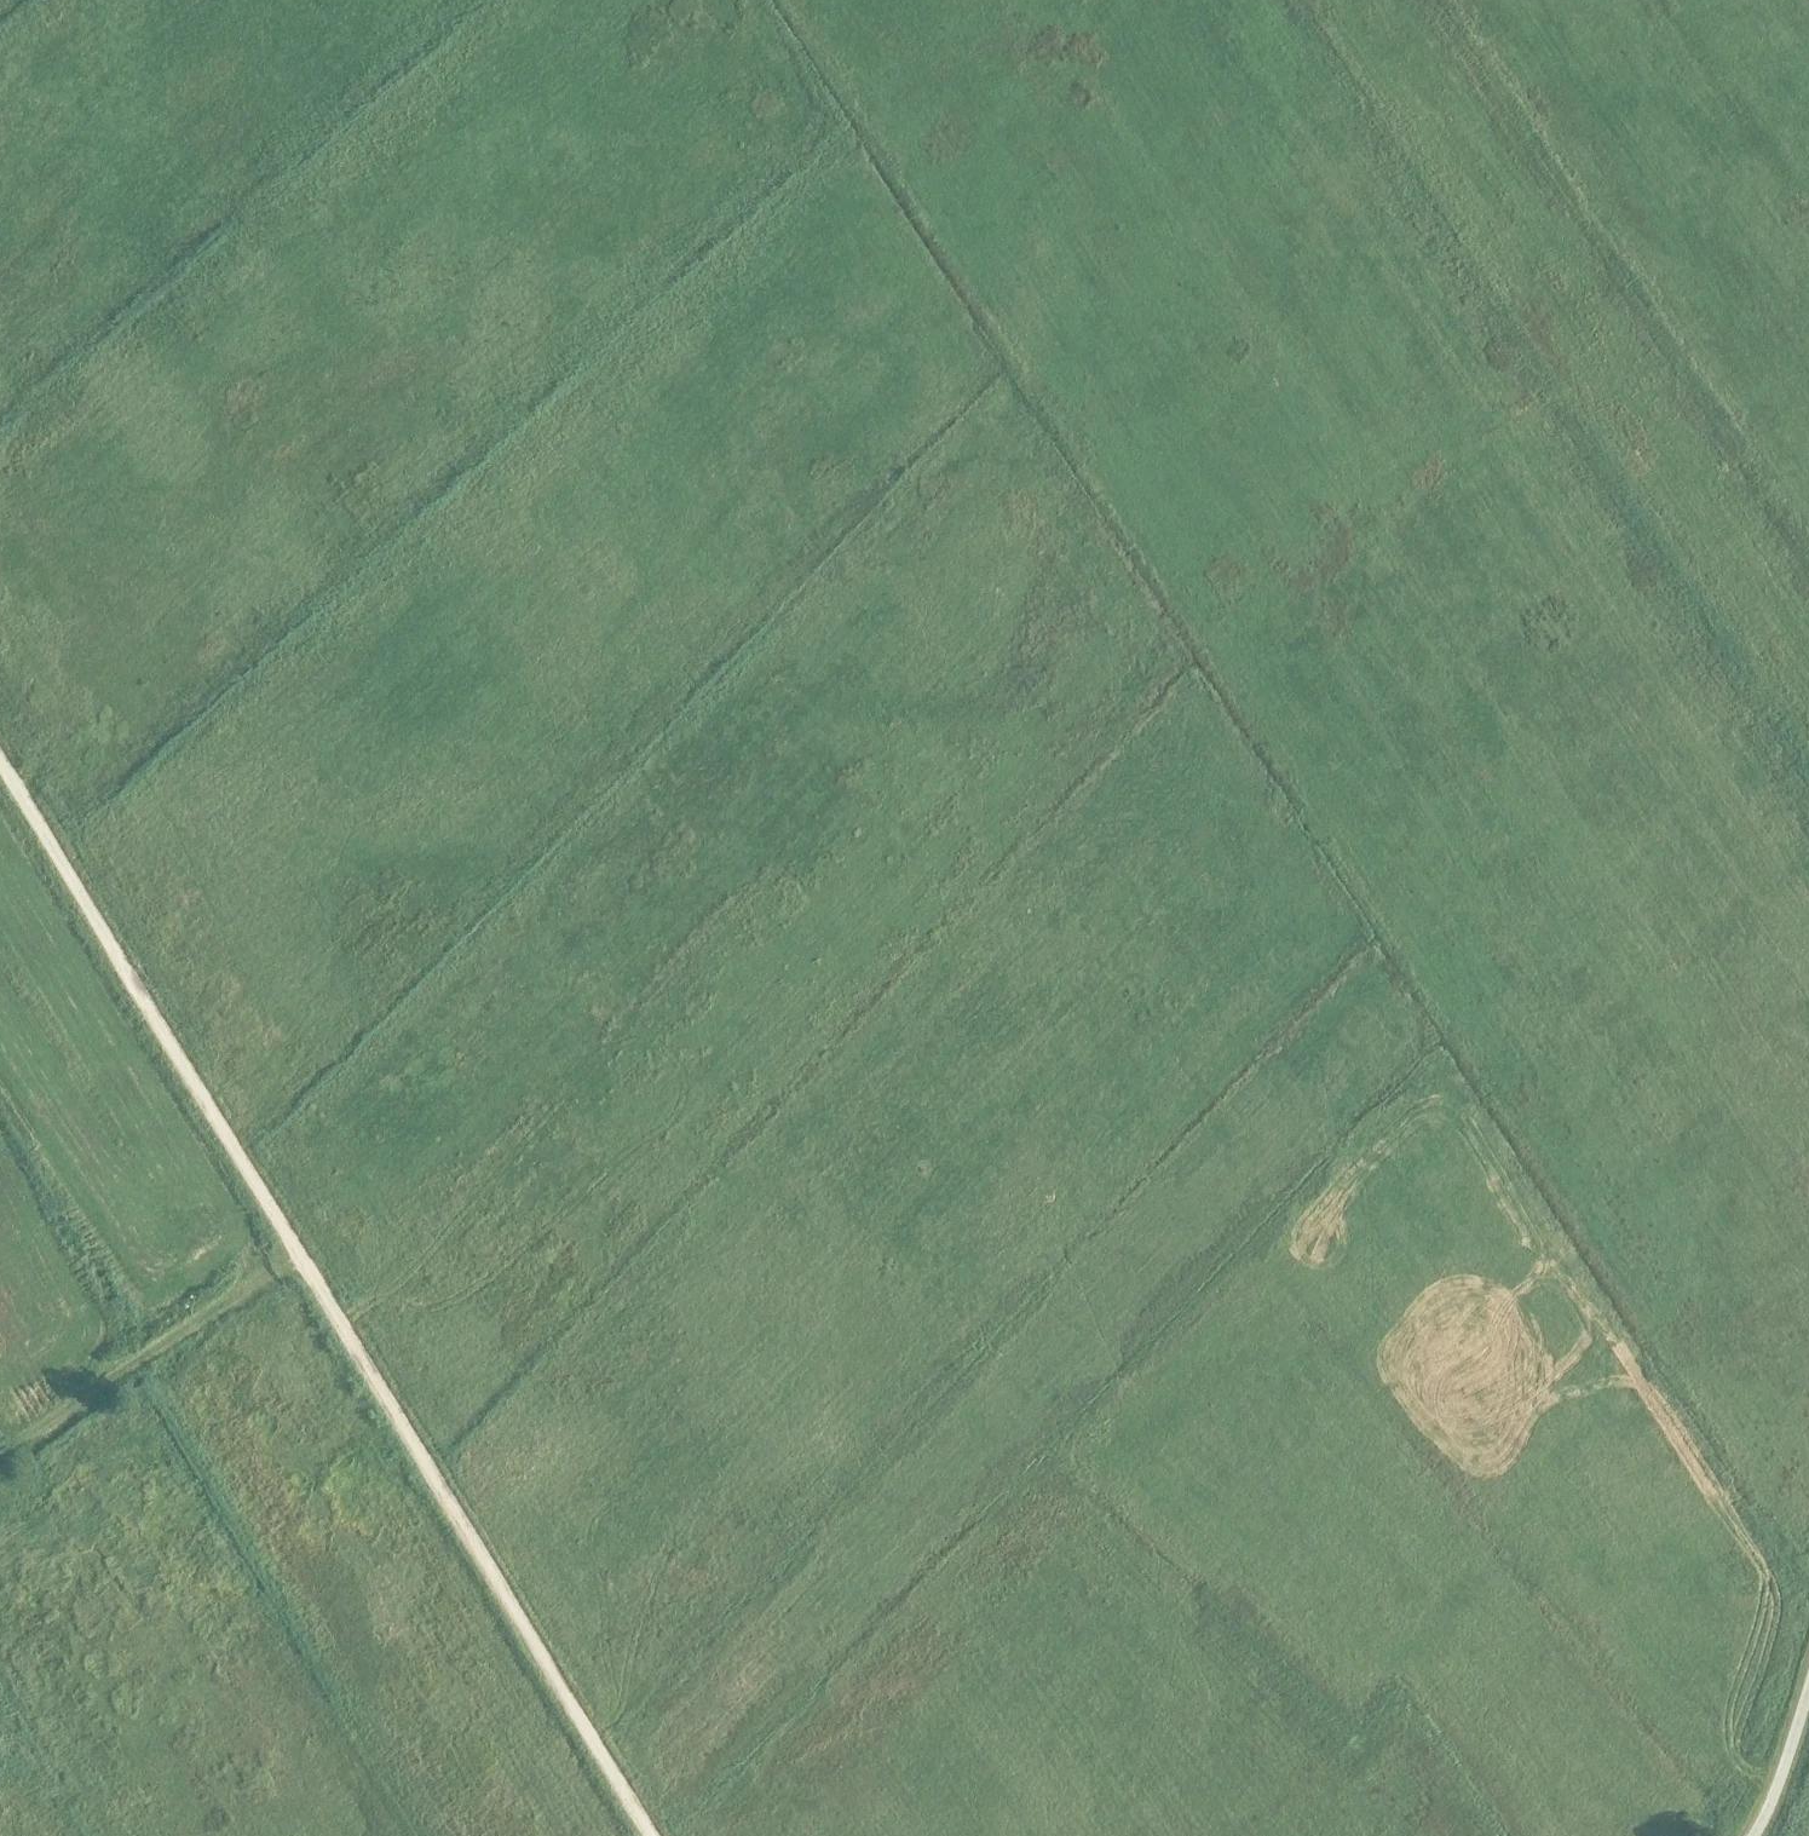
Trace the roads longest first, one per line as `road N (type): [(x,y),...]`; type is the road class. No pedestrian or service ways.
road 1 (unclassified): [(652,1835),(0,757)]
road 2 (track): [(302,1257),(0,1450)]
road 3 (unclassified): [(1750,1835),(1787,1763),(1808,1687)]

